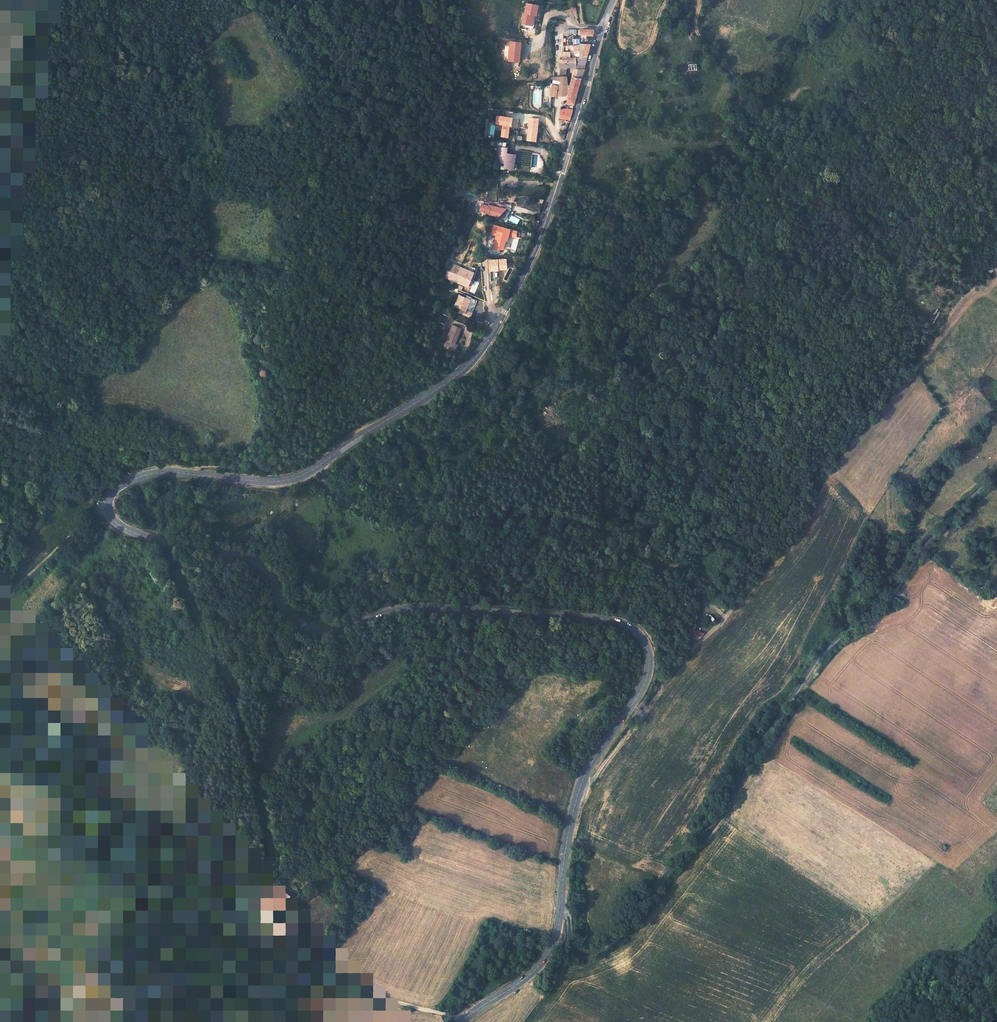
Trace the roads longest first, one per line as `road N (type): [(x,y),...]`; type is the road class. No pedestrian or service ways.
road 1 (secondary): [(612,0),(534,251),(495,329),(459,375),(293,480),(155,473),(116,487),(107,504),(125,530),(249,557),(265,570),(287,615),(312,630),(428,607),(599,618),(634,631),(649,669),(578,793),(561,914)]
road 2 (unclassified): [(561,914),(582,955),(620,933),(718,813),(835,641),(896,587),(963,503),(996,476)]
road 3 (track): [(260,120),(280,171),(288,228),(283,384),(294,388),(340,349),(335,403),(302,445),(271,461),(177,472)]
road 4 (track): [(327,460),(324,488),(334,501),(416,533),(550,514),(589,524),(642,559),(700,571),(727,603),(727,617)]
road 5 (track): [(743,108),(730,145),(701,172),(699,201),(639,322),(605,353),(567,365)]
road 6 (secondary): [(561,914),(537,968),(460,1021)]
road 7 (track): [(0,605),(107,504)]
road 8 (track): [(624,0),(618,40),(630,55),(648,49),(668,0)]
road 9 (track): [(701,0),(698,34),(735,82),(743,108)]

